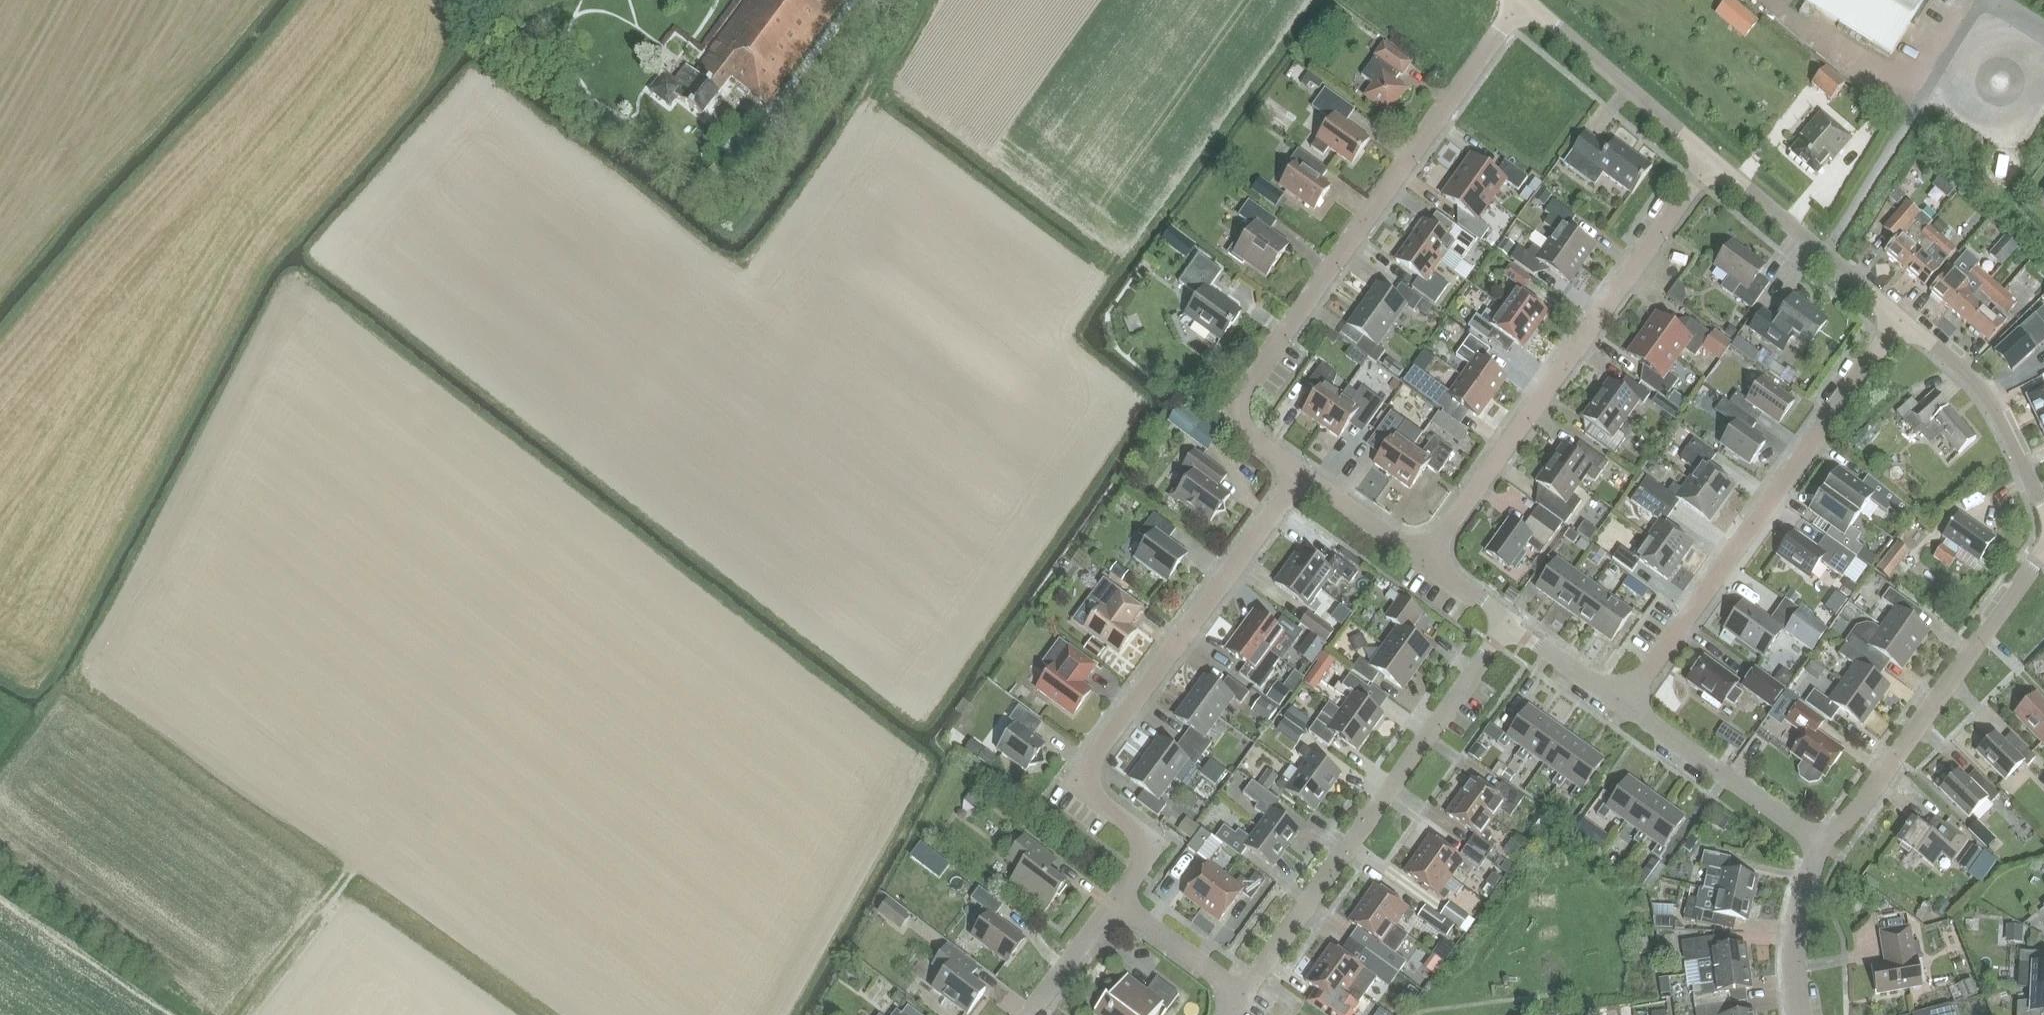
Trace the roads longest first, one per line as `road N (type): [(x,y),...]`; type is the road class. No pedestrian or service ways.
road 1 (residential): [(1301,473),(1247,436),(1238,421),(1244,385),(1519,0)]
road 2 (residential): [(1117,902),(1158,843),(1074,778),(1301,473)]
road 3 (residential): [(1428,560),(1711,160)]
road 4 (residential): [(1620,706),(1902,322)]
road 5 (residential): [(1242,1000),(1506,623)]
road 6 (residential): [(1813,846),(1855,814),(2043,553)]
road 7 (residential): [(1986,7),(1826,257)]
road 8 (tertiary): [(1711,160),(1522,0)]
road 9 (residential): [(1813,846),(1797,826),(1620,706)]
road 10 (tertiary): [(2043,506),(1984,393),(1902,322)]
road 11 (residential): [(1799,1014),(1791,973),(1813,846)]
road 12 (residential): [(1242,1000),(1117,902)]
road 13 (residential): [(1428,560),(1301,473)]
road 14 (tertiary): [(1826,257),(1711,160)]
road 15 (residential): [(1620,706),(1506,623)]
road 16 (residential): [(1033,1014),(1117,902)]

